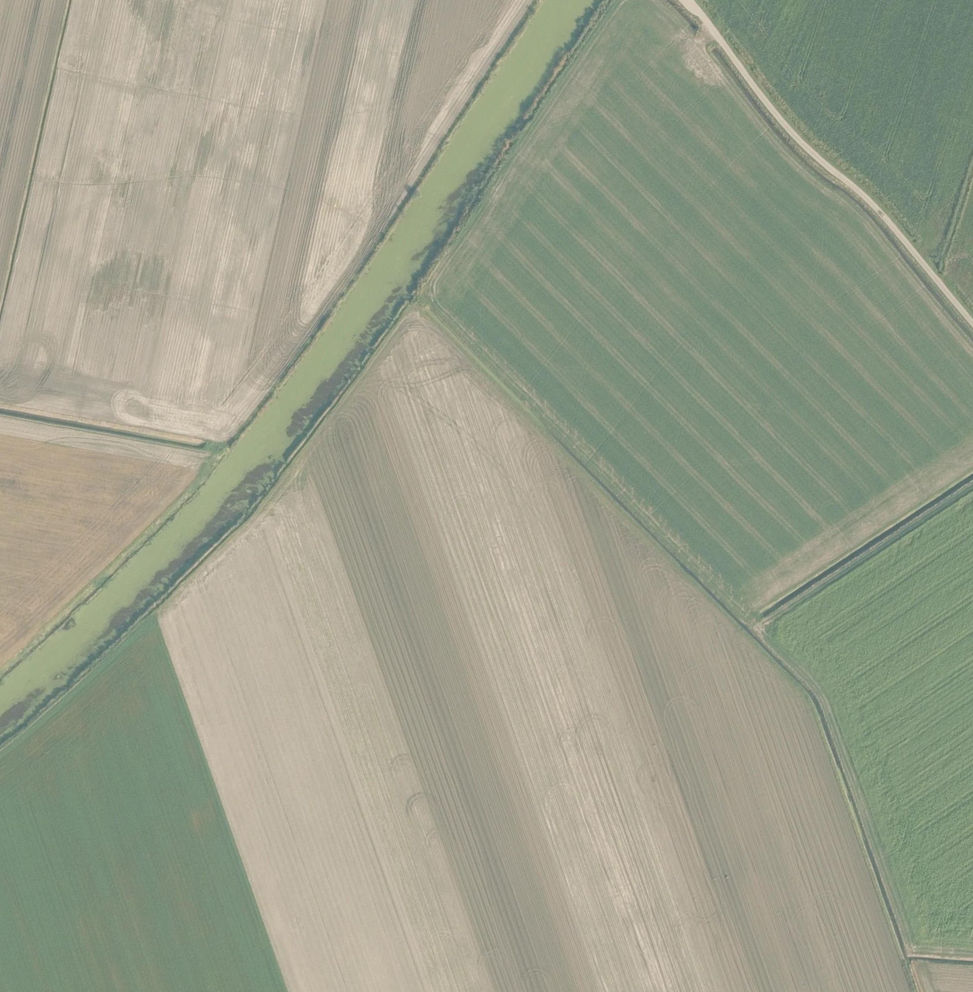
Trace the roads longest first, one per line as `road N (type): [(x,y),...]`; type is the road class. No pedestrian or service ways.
road 1 (unclassified): [(972,323),(873,205),(794,136),(689,0)]

